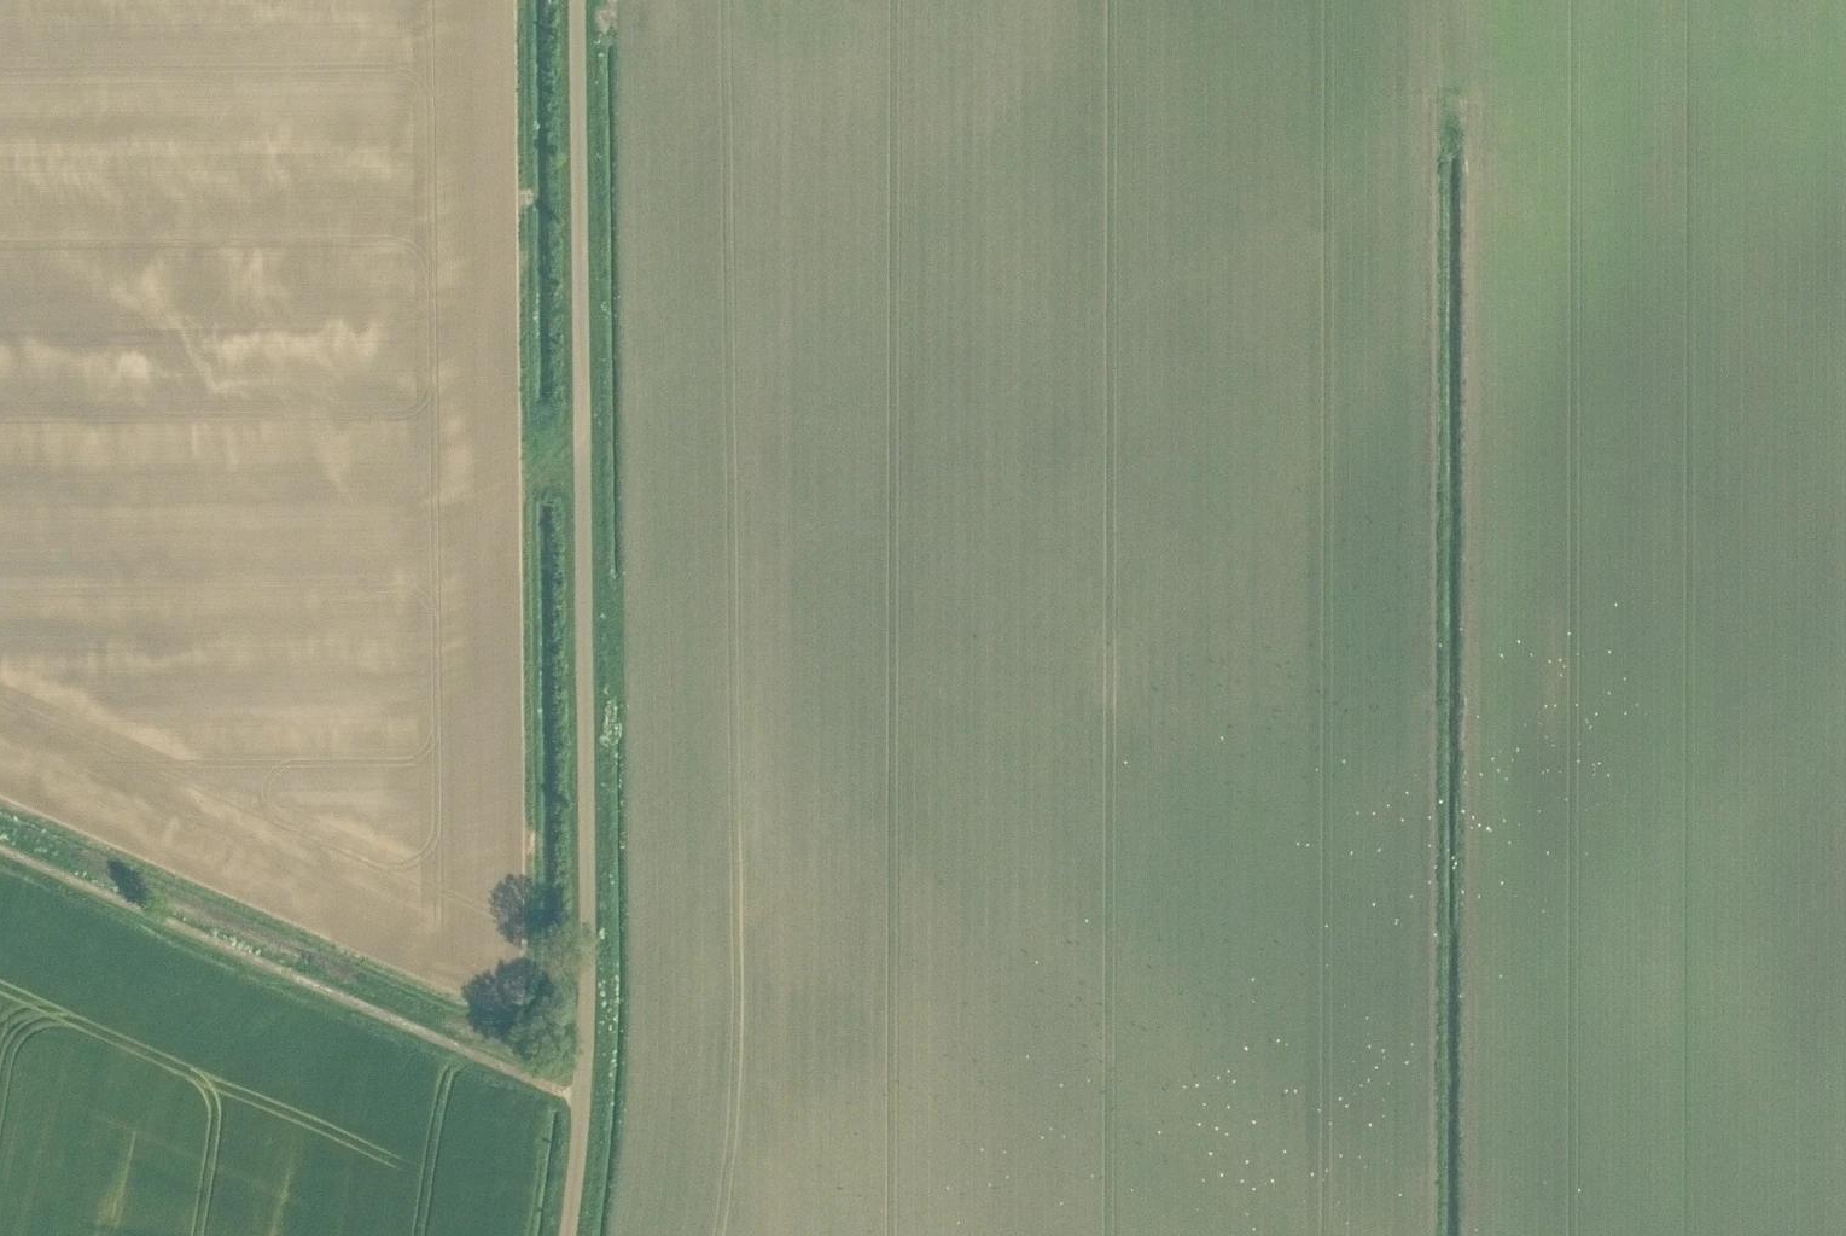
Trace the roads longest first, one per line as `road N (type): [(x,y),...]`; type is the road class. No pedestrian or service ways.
road 1 (unclassified): [(568,1235),(583,1097),(577,0)]

